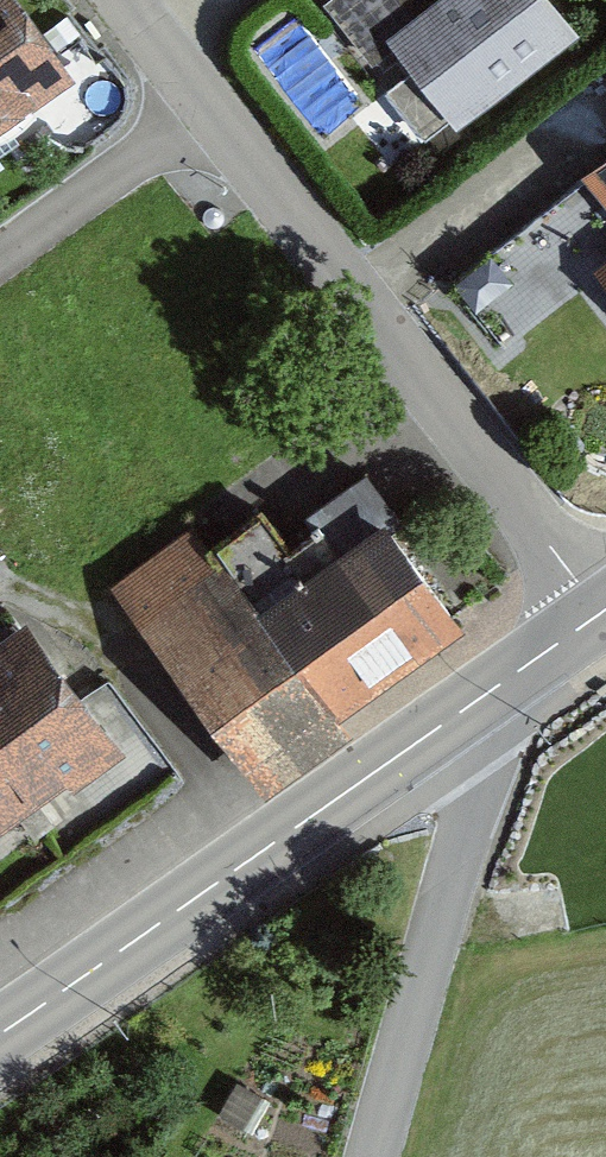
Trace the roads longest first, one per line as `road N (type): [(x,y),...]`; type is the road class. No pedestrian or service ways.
road 1 (residential): [(205,113),(603,612)]
road 2 (tertiary): [(0,1031),(467,709)]
road 3 (residential): [(467,709),(481,759),(479,797),(372,1156)]
road 4 (residential): [(205,113),(0,258)]
road 5 (tertiary): [(467,709),(603,612)]
road 6 (residential): [(120,0),(205,113)]

